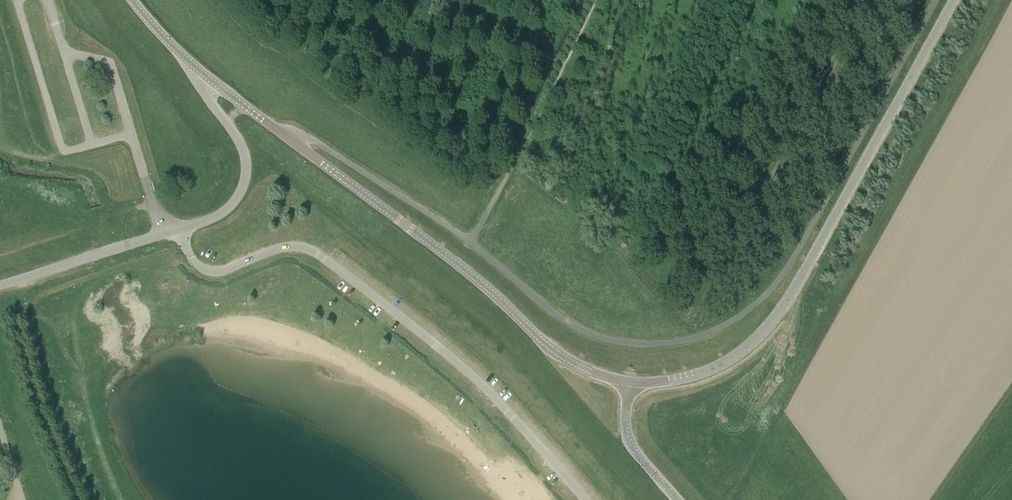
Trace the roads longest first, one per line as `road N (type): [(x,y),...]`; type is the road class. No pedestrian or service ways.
road 1 (tertiary): [(627,384),(690,379),(748,350),(770,327),(954,0)]
road 2 (tertiary): [(627,384),(549,351),(463,268),(198,71)]
road 3 (unclassified): [(163,235),(112,70),(64,49),(48,0)]
road 4 (track): [(469,242),(596,0)]
road 5 (unclassified): [(163,235),(223,212),(245,178),(238,141),(195,83),(198,71)]
road 6 (unclassified): [(0,287),(163,235)]
road 7 (track): [(932,120),(998,0)]
road 8 (unclassified): [(672,499),(628,449),(627,384)]

